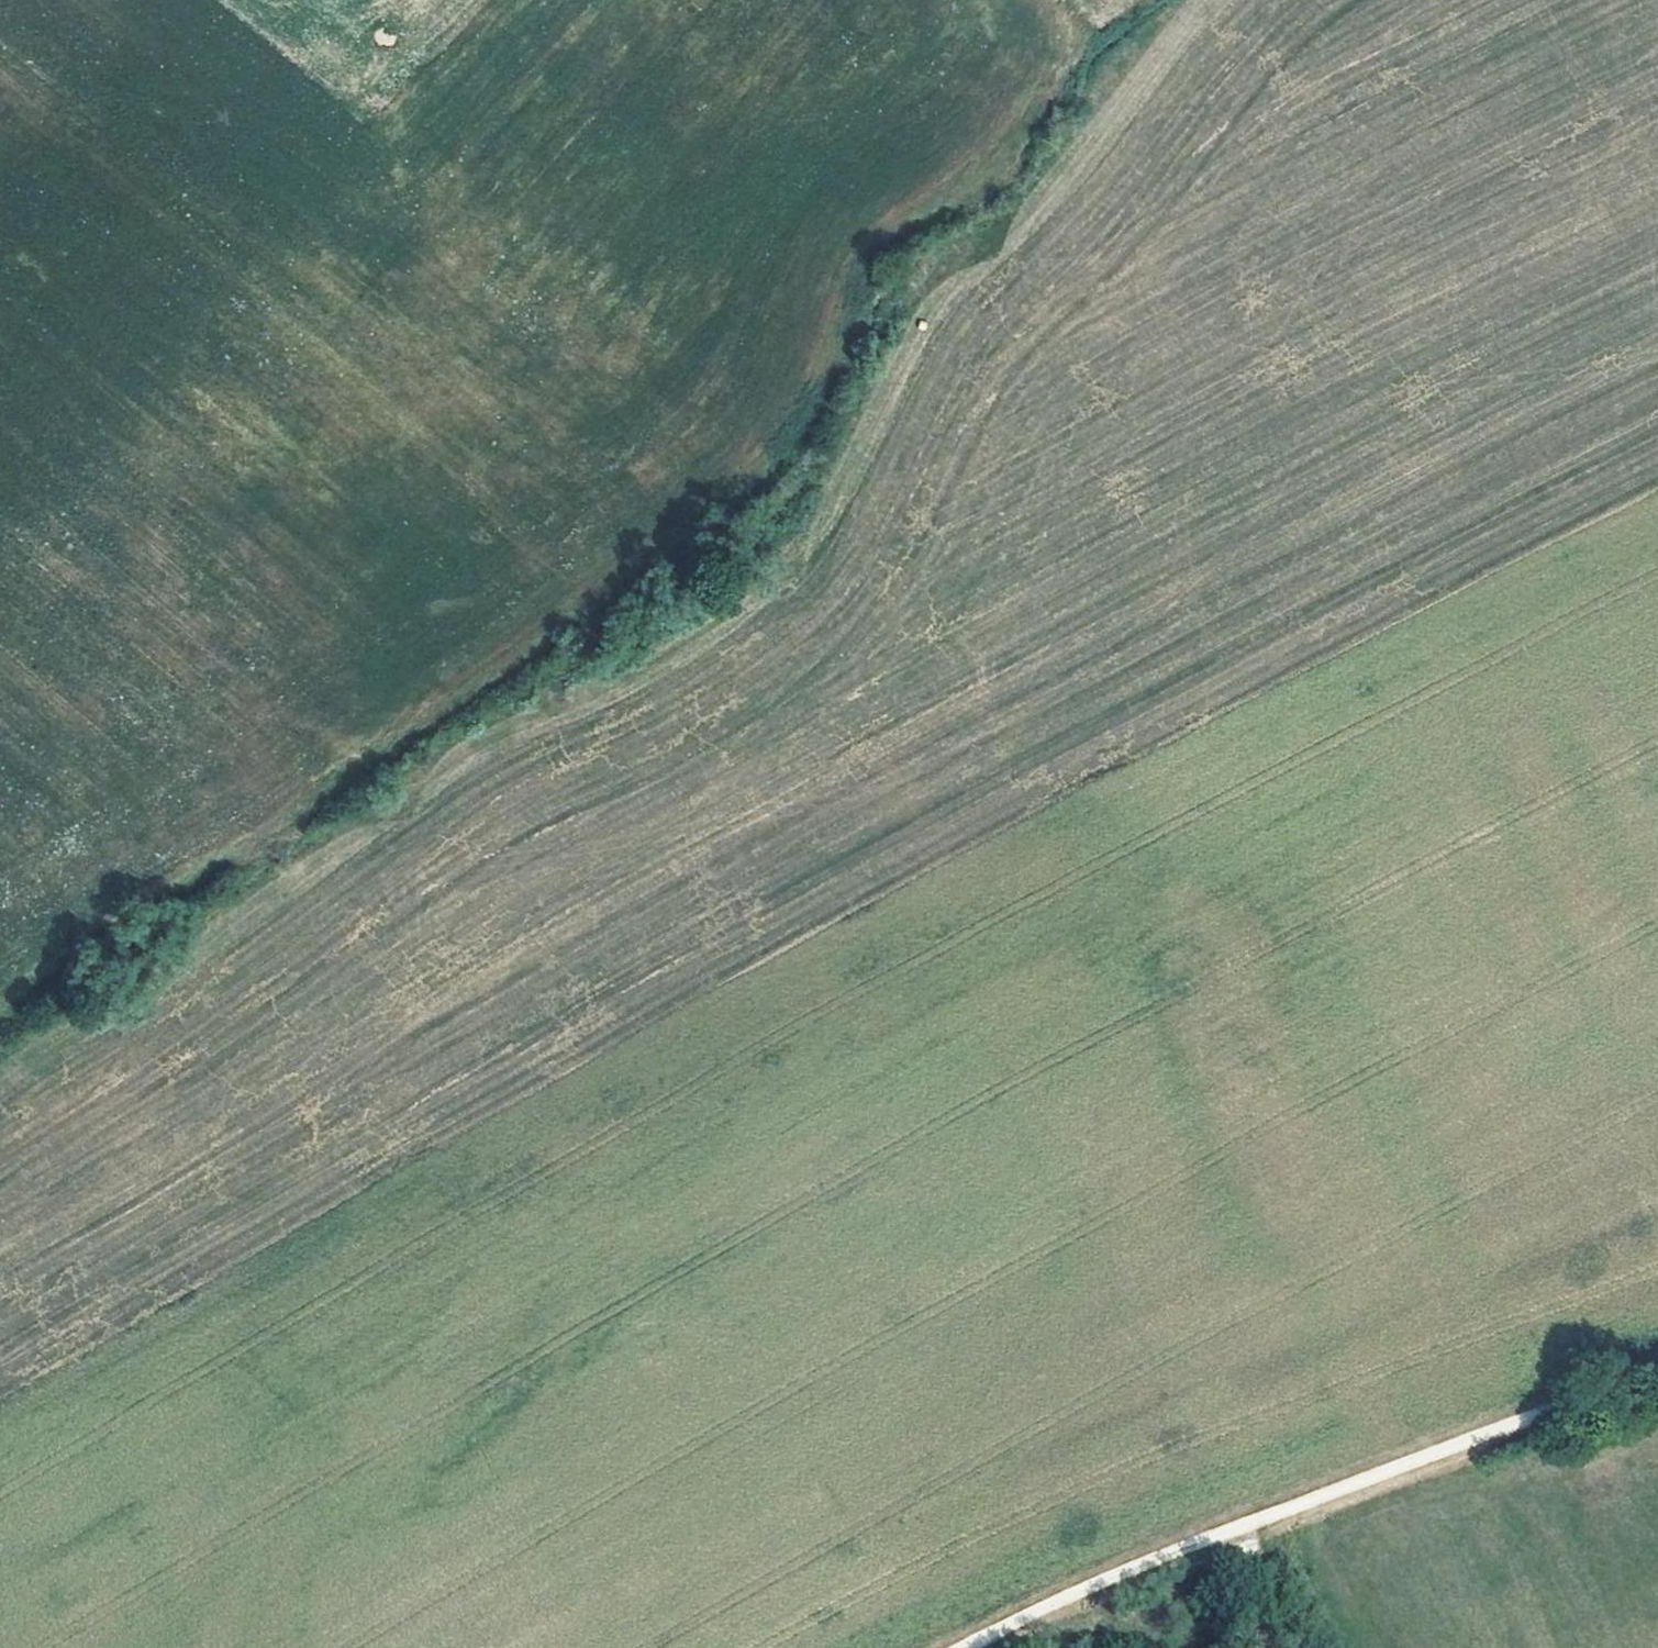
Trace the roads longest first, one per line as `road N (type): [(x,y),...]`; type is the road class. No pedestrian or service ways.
road 1 (track): [(1657,1368),(1217,1534),(962,1647)]

